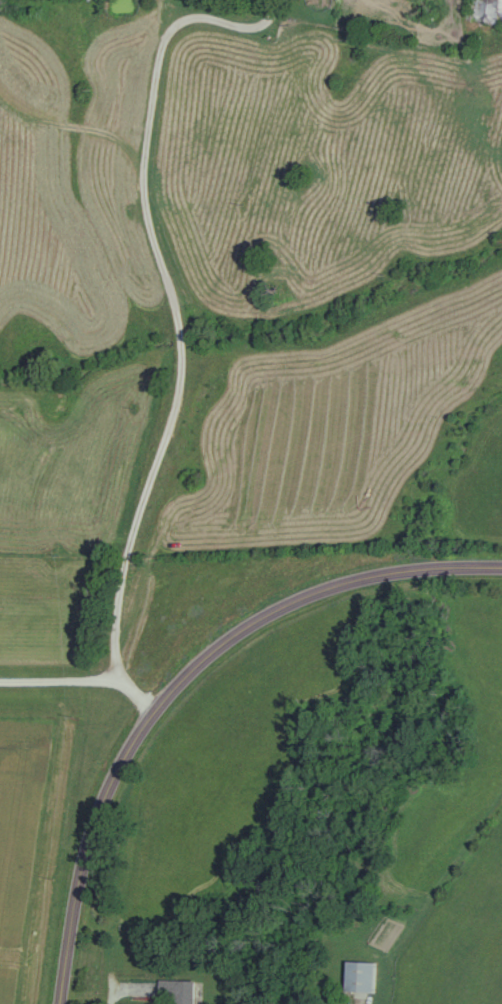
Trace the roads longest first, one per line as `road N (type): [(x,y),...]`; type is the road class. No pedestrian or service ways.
road 1 (residential): [(157,715),(121,679),(116,650),(127,577),(185,376),(182,320),(148,206),(162,70),(169,40),(191,20),(266,30),(278,0)]
road 2 (secondary): [(88,861),(112,796),(157,715),(289,609),(415,570),(501,571)]
road 3 (residential): [(266,30),(392,49),(470,37)]
road 4 (secondary): [(64,1003),(88,861)]

